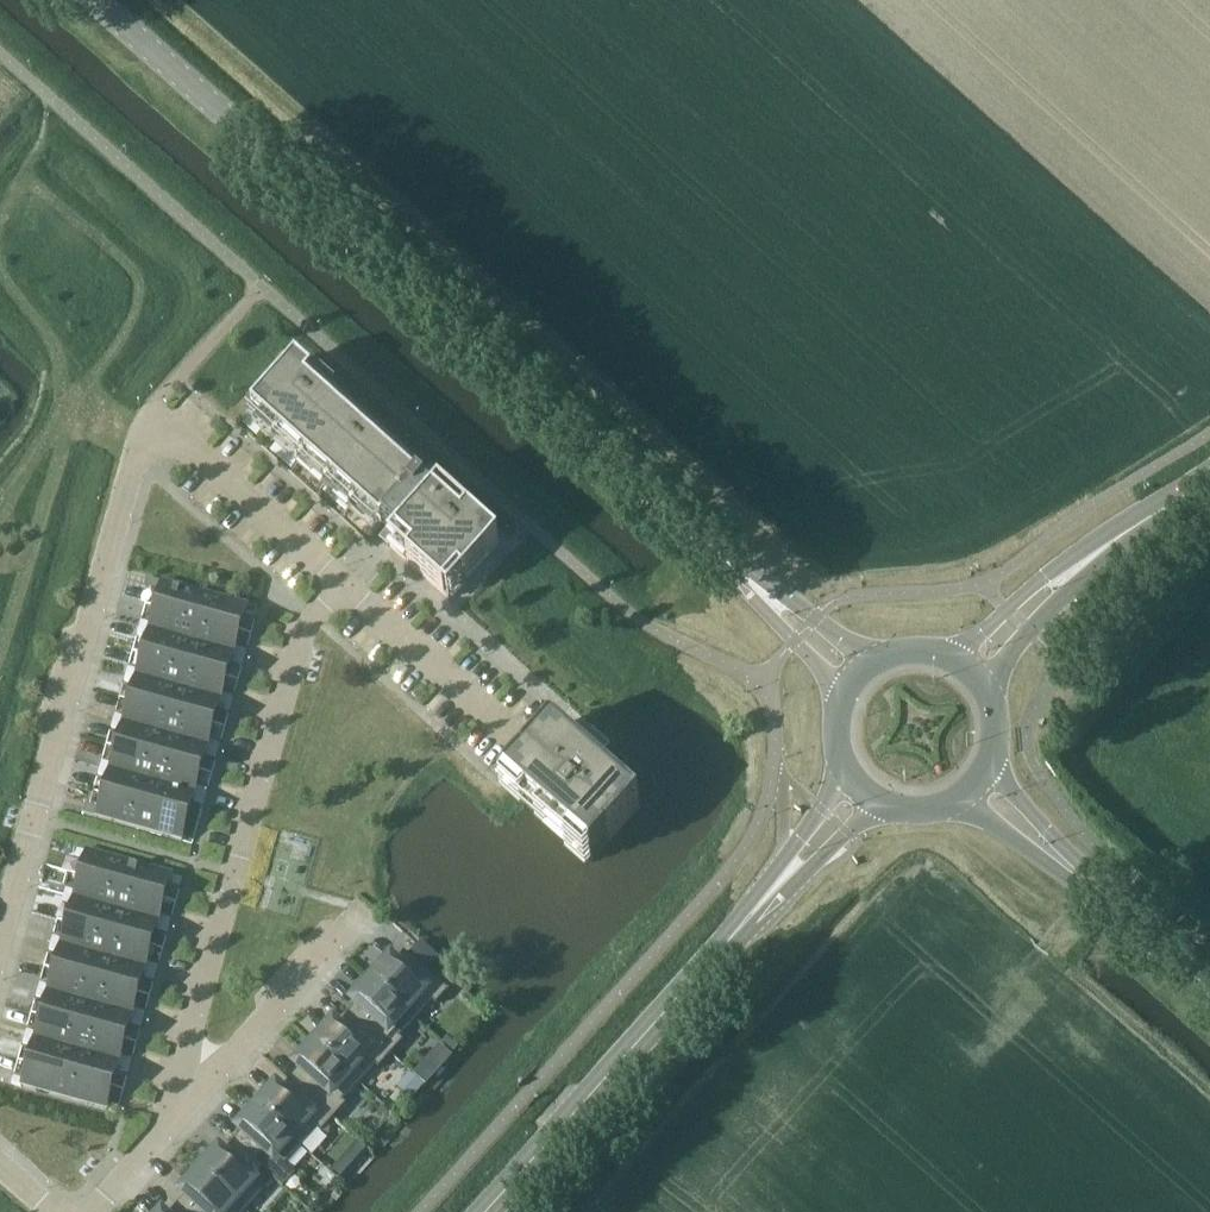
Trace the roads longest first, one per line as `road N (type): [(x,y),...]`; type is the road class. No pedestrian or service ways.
road 1 (tertiary): [(860,677),(97,0)]
road 2 (residential): [(0,953),(147,422),(174,433),(344,587)]
road 3 (secondary): [(488,1211),(866,788)]
road 4 (residential): [(187,1111),(186,1054),(300,637),(344,587)]
road 5 (secondary): [(1209,987),(975,785)]
road 6 (tertiary): [(974,672),(1058,576),(1209,479)]
road 7 (residential): [(187,1111),(353,937)]
road 8 (residential): [(344,587),(515,742)]
road 9 (residential): [(99,1211),(187,1111)]
road 10 (secondary): [(974,672),(945,655),(915,651),(885,658),(860,677)]
road 11 (secondary): [(975,785),(998,740),(997,714),(974,672)]
road 12 (secondary): [(860,677),(841,721),(851,769),(866,788)]

